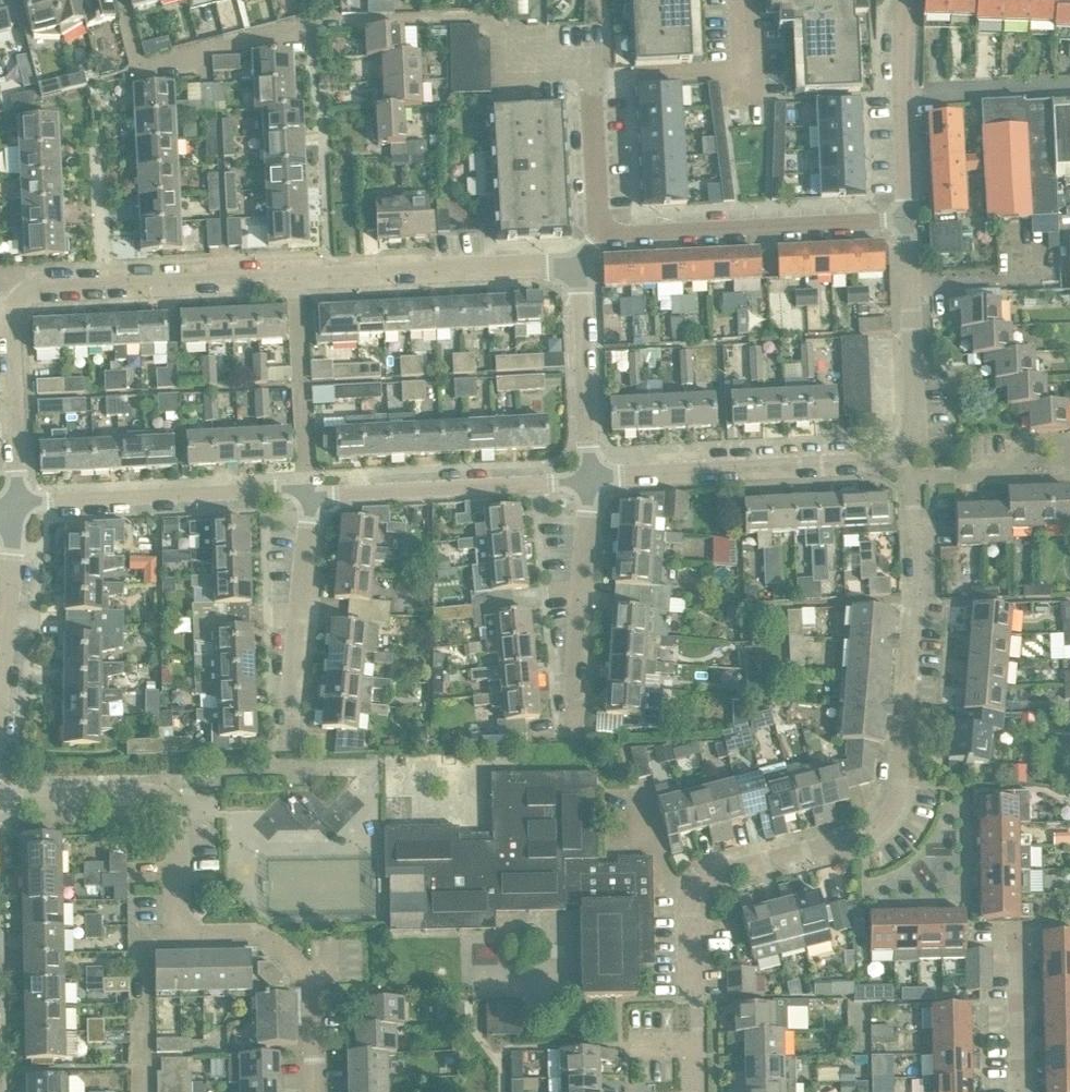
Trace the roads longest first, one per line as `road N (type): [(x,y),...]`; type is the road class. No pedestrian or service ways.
road 1 (residential): [(691,1091),(698,899),(752,870),(860,838),(893,811),(906,737),(911,475)]
road 2 (residential): [(511,37),(475,17),(325,24),(139,68),(120,0)]
road 3 (residential): [(179,935),(177,795),(0,796)]
road 4 (residential): [(603,232),(590,77),(748,69)]
road 5 (residential): [(588,477),(892,459)]
road 6 (residential): [(603,232),(615,239),(905,228)]
road 7 (residential): [(16,506),(312,490)]
road 8 (residential): [(297,278),(583,265)]
road 9 (residential): [(312,490),(588,477)]
road 10 (residential): [(179,935),(259,936),(314,986),(315,1091)]
road 11 (residential): [(584,733),(588,477)]
road 12 (residential): [(293,729),(312,490)]
road 13 (residential): [(905,228),(905,0)]
road 14 (residential): [(16,506),(15,290)]
road 15 (residential): [(312,490),(297,278)]
road 16 (residential): [(588,477),(583,265)]
road 17 (residential): [(104,287),(297,278)]
road 18 (residential): [(104,287),(96,97)]
road 19 (residential): [(147,1091),(145,935),(179,935)]
road 20 (residential): [(892,459),(911,431),(907,284)]
road 21 (residential): [(1019,1091),(1019,927)]
road 22 (residential): [(911,475),(1069,461)]
road 23 (residential): [(0,655),(16,506)]

